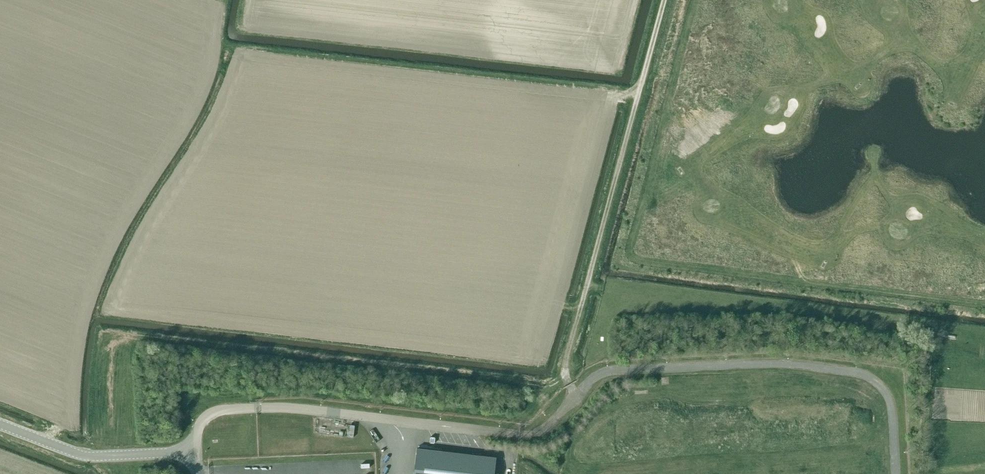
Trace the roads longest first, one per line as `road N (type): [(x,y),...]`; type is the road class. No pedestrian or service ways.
road 1 (unclassified): [(198,452),(87,455),(0,424)]

